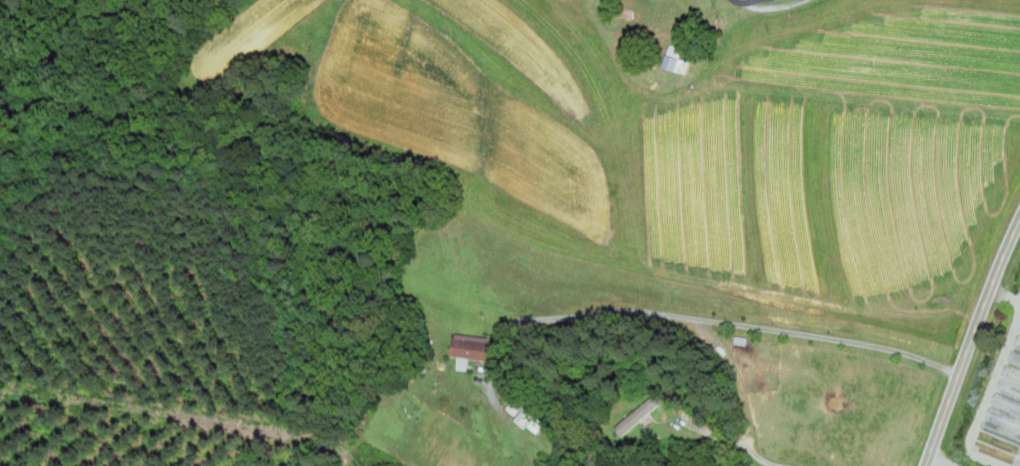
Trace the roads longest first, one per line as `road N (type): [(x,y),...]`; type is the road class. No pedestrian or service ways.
road 1 (tertiary): [(926,465),(1019,220)]

